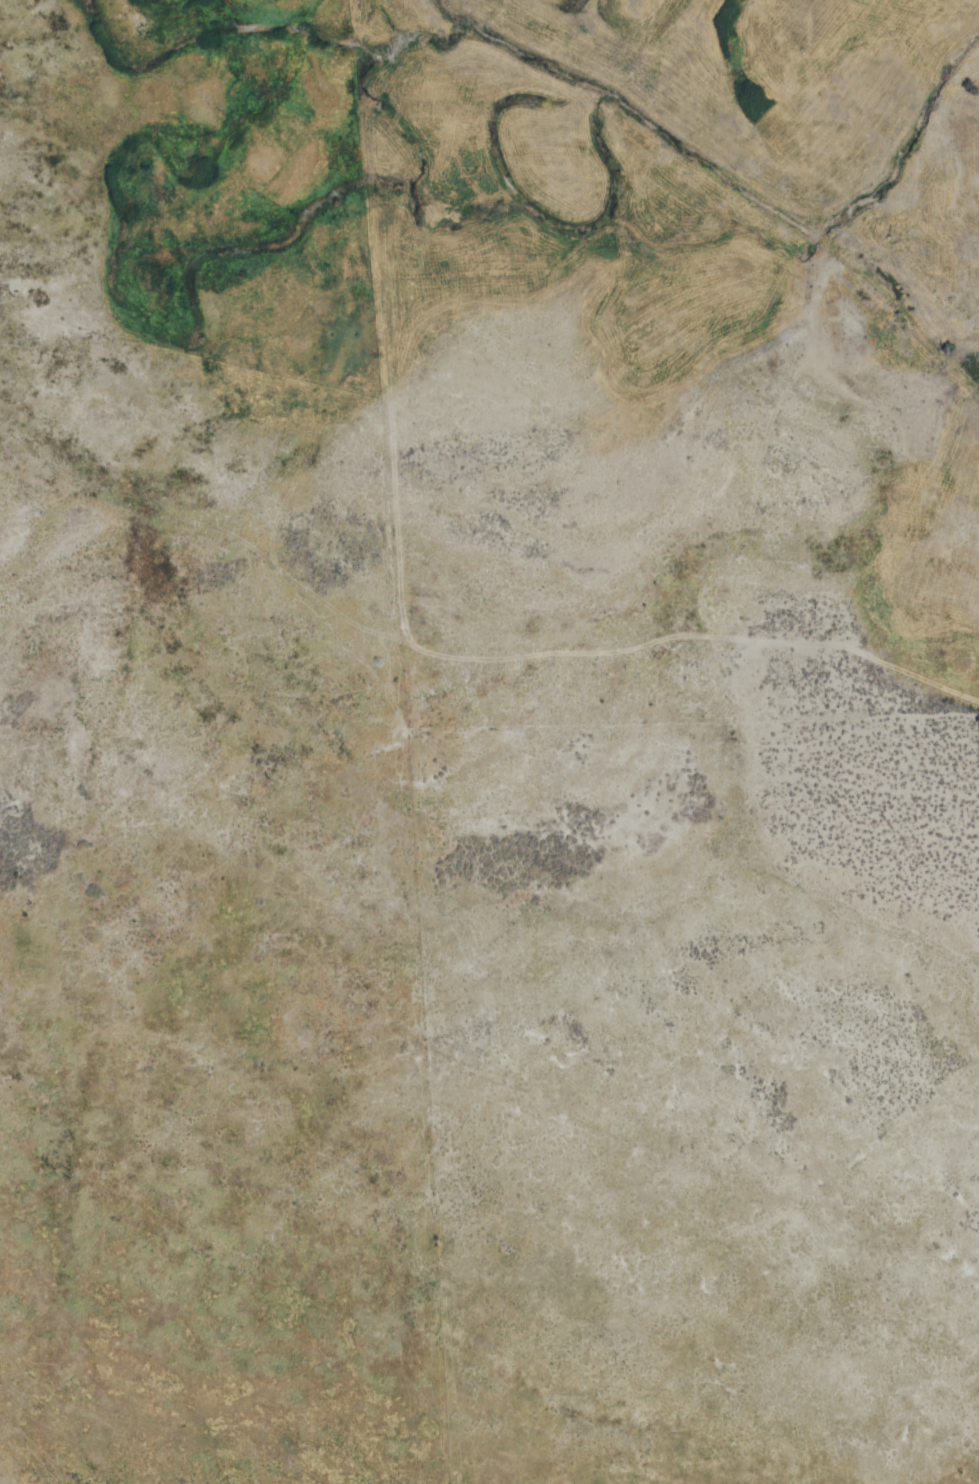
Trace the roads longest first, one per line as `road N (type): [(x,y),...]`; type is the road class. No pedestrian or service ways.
road 1 (track): [(0,427),(73,481),(242,534),(340,606),(402,638),(458,654),(622,648),(716,628),(859,647),(978,693)]

